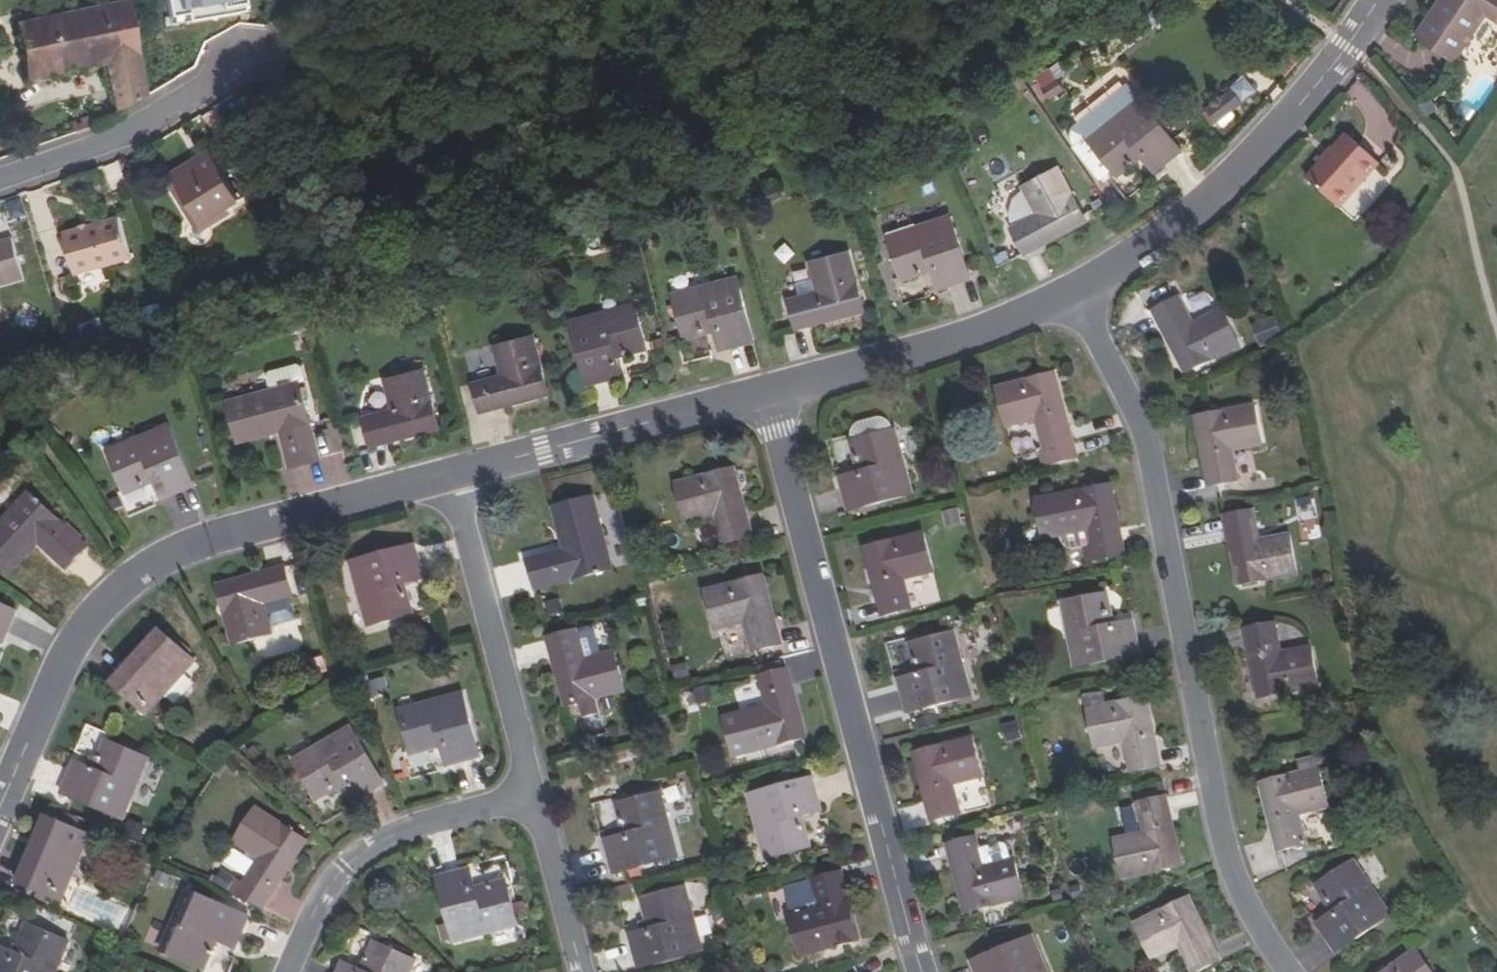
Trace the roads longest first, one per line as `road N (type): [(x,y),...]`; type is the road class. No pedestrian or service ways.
road 1 (residential): [(1073,292),(1148,444),(1219,816),(1248,906),(1289,971)]
road 2 (residential): [(451,475),(232,531),(134,577),(84,623),(0,807)]
road 3 (residential): [(921,971),(767,391)]
road 4 (residential): [(1378,0),(1227,183),(1162,239),(1073,292)]
road 5 (residential): [(535,796),(451,475)]
road 6 (residential): [(767,391),(451,475)]
road 7 (residential): [(287,971),(323,894),(356,857),(428,821),(535,796)]
road 8 (residential): [(1073,292),(922,348),(767,391)]
road 9 (residential): [(0,178),(139,127),(229,65)]
road 10 (residential): [(582,971),(535,796)]

